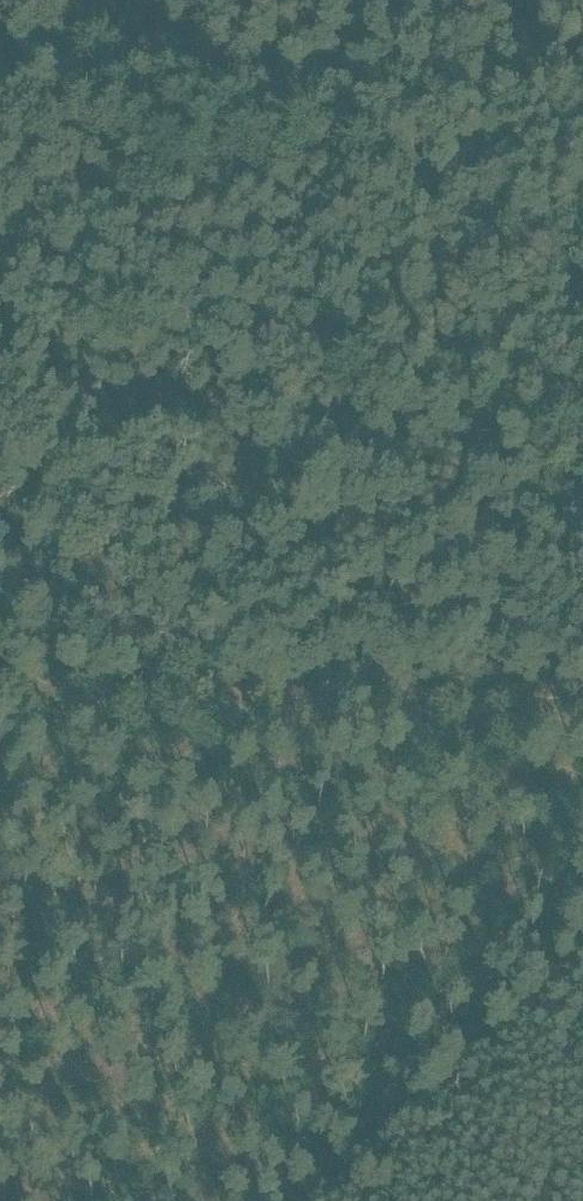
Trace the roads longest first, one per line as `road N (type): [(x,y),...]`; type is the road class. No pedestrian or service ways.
road 1 (track): [(0,688),(471,708),(582,702)]

